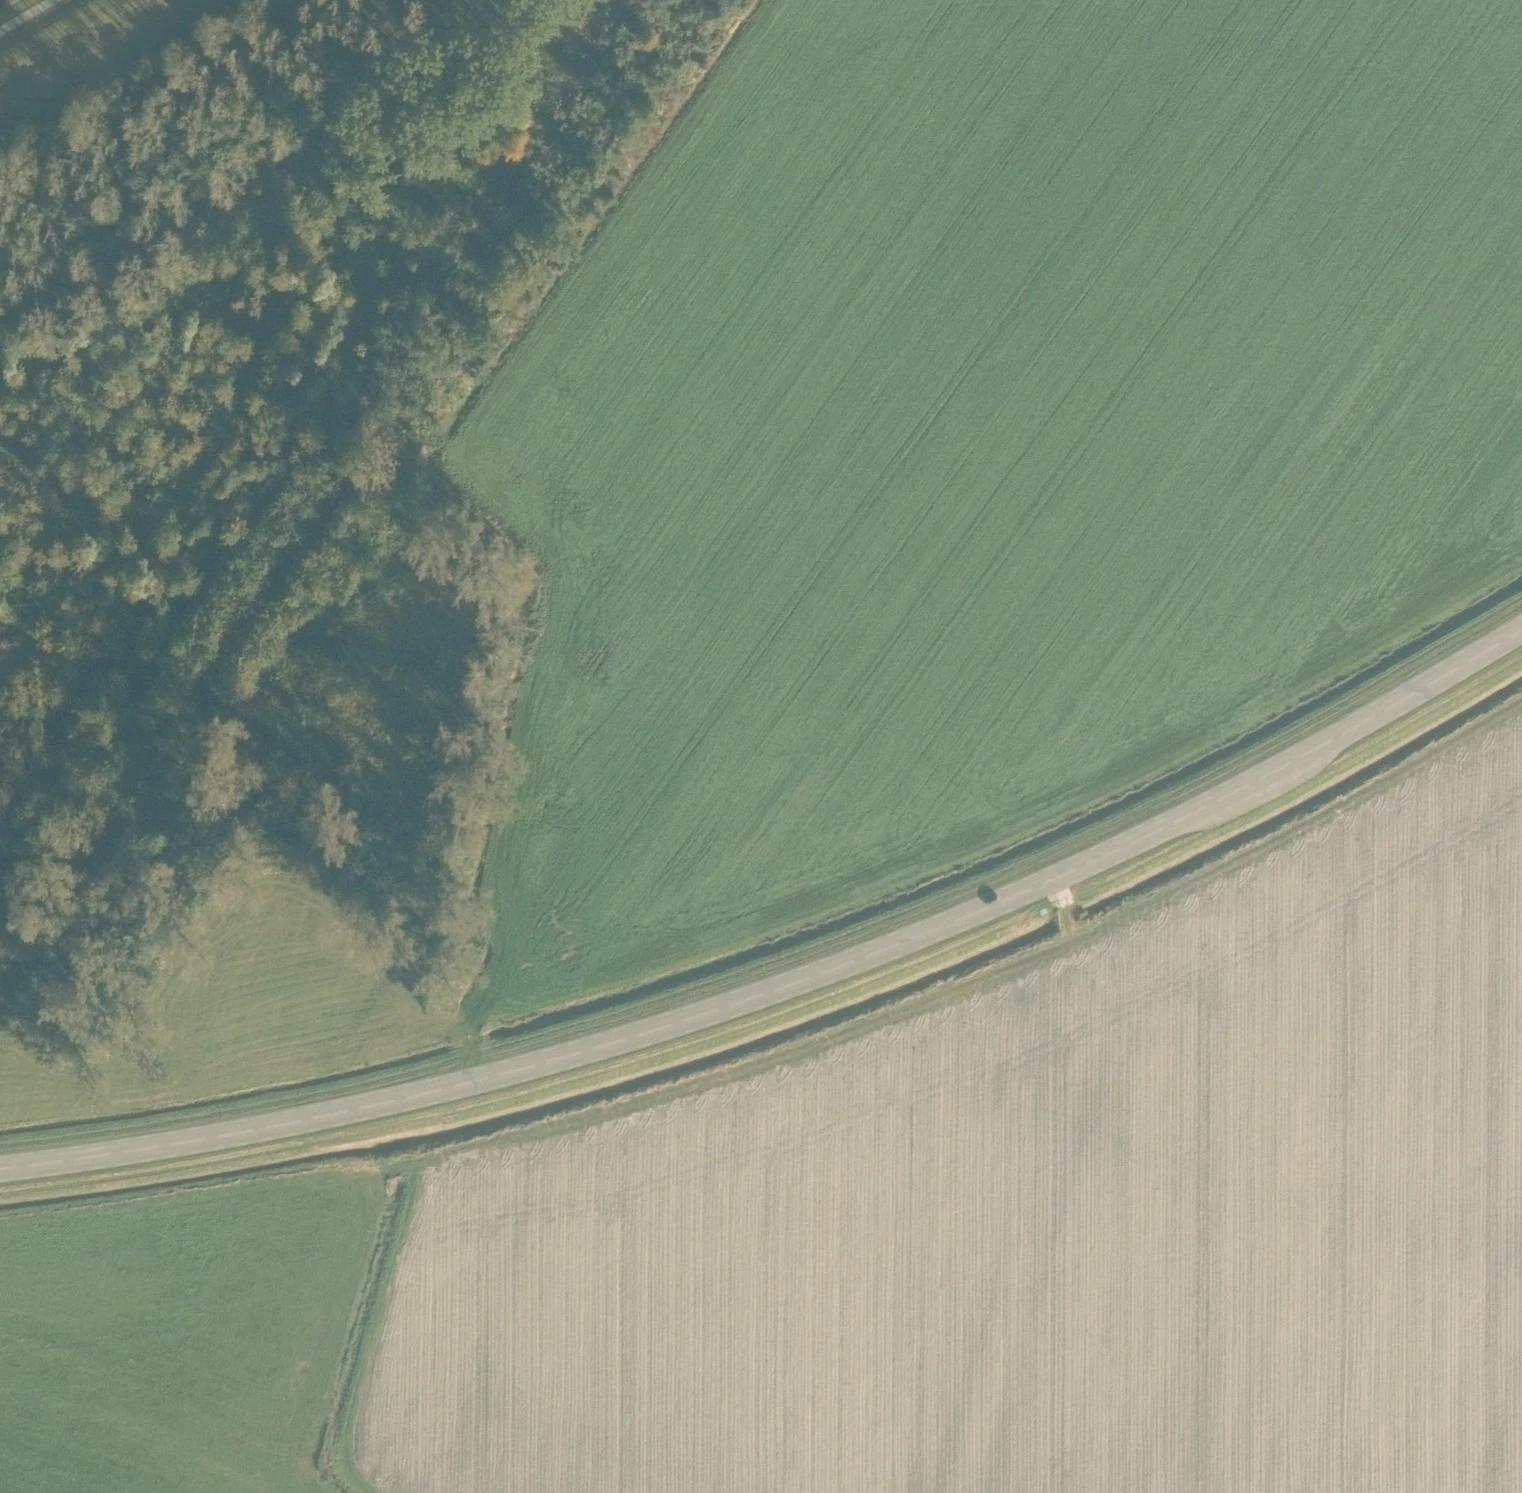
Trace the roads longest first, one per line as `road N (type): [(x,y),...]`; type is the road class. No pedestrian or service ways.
road 1 (secondary): [(0,1167),(400,1098),(802,979),(1173,822),(1521,628)]

